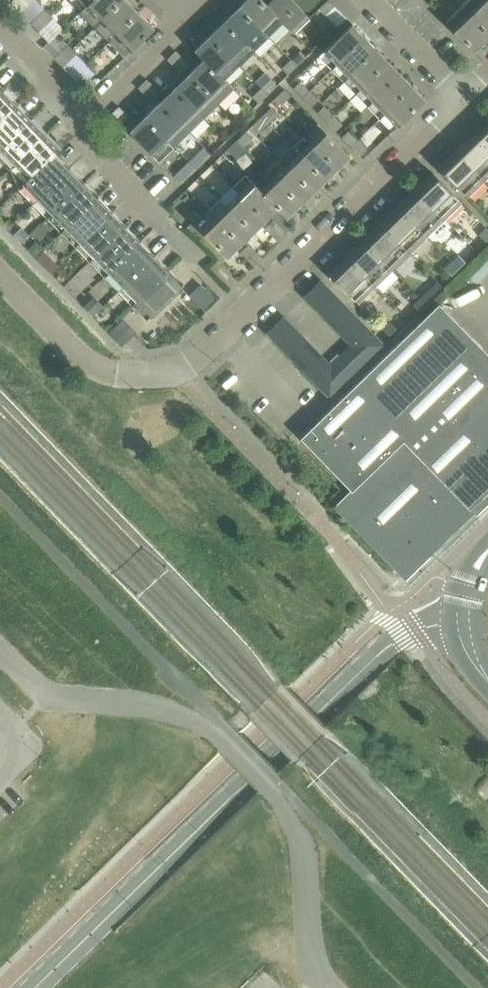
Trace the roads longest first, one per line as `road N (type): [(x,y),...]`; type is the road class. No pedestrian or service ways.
road 1 (residential): [(0,274),(94,368),(175,374),(465,102)]
road 2 (unclassified): [(453,621),(411,631),(379,655),(35,987)]
road 3 (residential): [(193,256),(98,157),(85,129)]
road 4 (residential): [(85,129),(184,26)]
road 5 (residential): [(465,102),(368,0)]
road 6 (residential): [(85,129),(0,30)]

